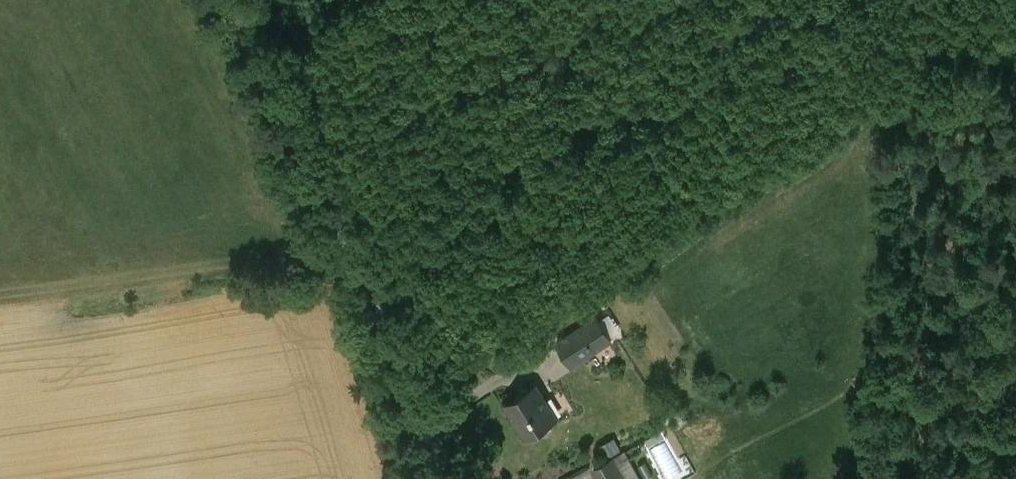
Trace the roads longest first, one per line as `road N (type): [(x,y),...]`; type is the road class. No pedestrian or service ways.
road 1 (unclassified): [(237,0),(403,334),(458,478)]

